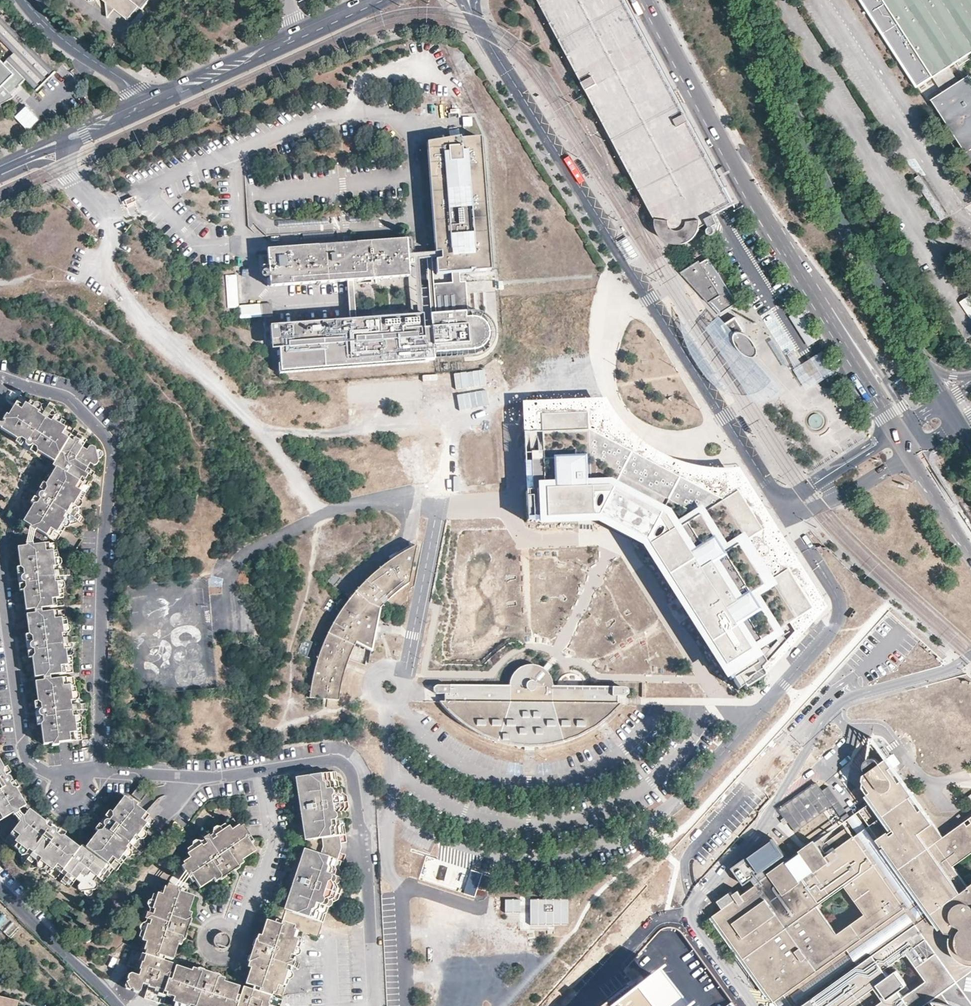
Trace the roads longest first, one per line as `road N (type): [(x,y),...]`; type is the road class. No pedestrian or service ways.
road 1 (residential): [(0,381),(68,398),(112,447),(100,772),(264,772)]
road 2 (primary): [(928,365),(830,194),(753,0)]
road 3 (residential): [(264,772),(327,761),(350,773),(375,1005)]
road 4 (primary): [(647,0),(776,243)]
road 5 (residential): [(776,243),(824,289),(912,421)]
road 6 (primary): [(776,243),(897,430)]
road 7 (residential): [(264,772),(274,842),(242,932),(225,923),(211,929)]
road 8 (residential): [(0,167),(155,98)]
road 9 (residential): [(155,98),(65,45),(23,0)]
road 10 (residential): [(114,1005),(0,891)]
road 11 (residential): [(155,98),(294,34)]

